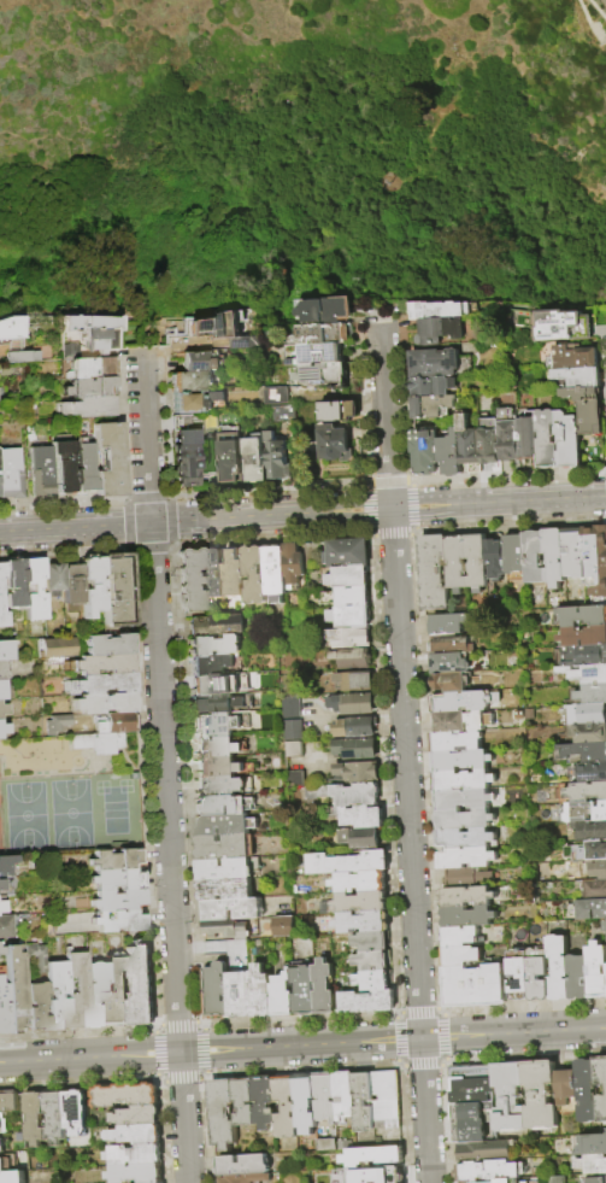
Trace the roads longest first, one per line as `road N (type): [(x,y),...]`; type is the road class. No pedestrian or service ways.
road 1 (residential): [(381,323),(429,1182)]
road 2 (residential): [(140,347),(188,1182)]
road 3 (tertiary): [(605,497),(0,531)]
road 4 (tertiary): [(605,1028),(0,1062)]

